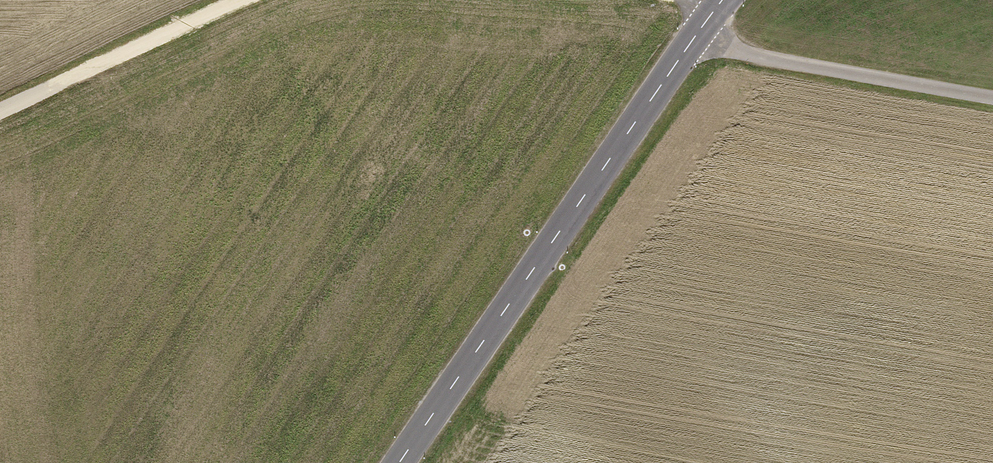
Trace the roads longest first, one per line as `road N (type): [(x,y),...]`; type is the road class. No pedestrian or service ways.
road 1 (tertiary): [(724,0),(401,462)]
road 2 (track): [(992,97),(744,54),(697,35)]
road 3 (track): [(245,0),(0,114)]

